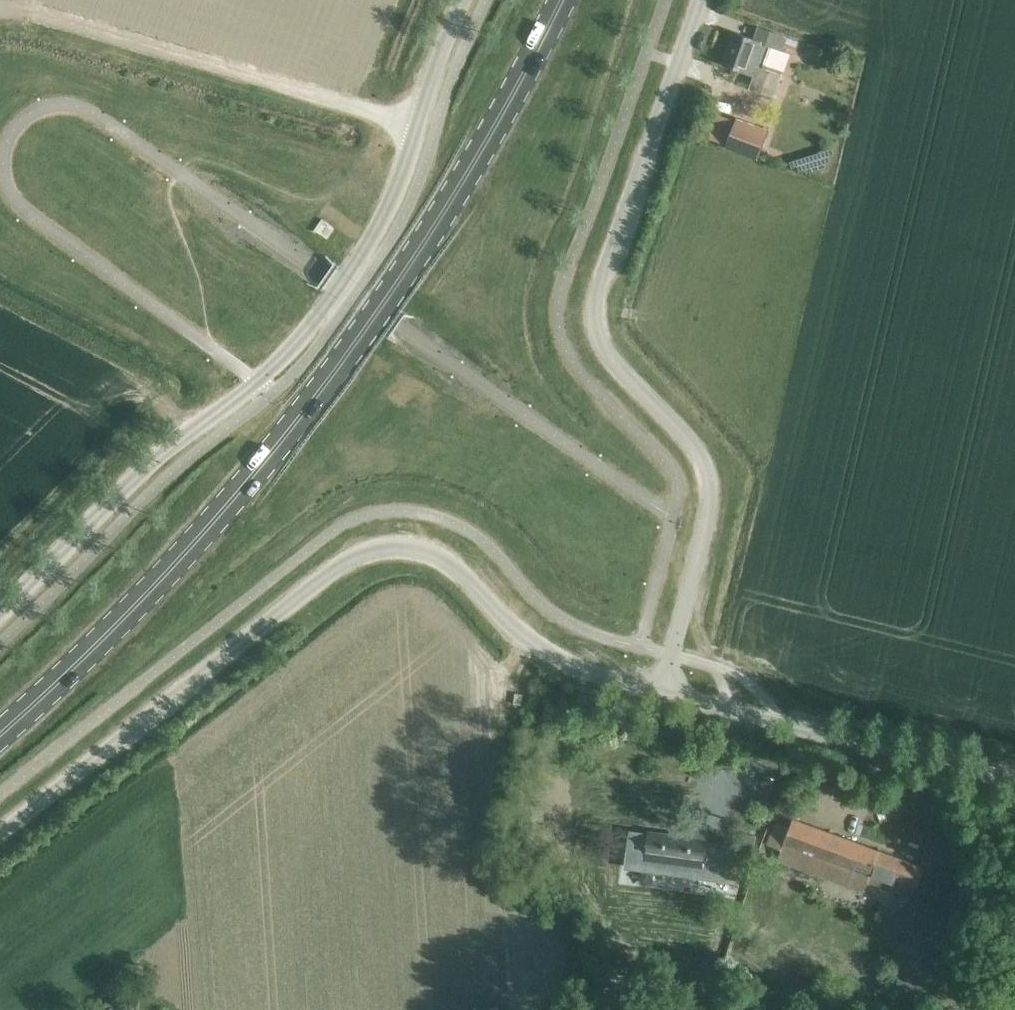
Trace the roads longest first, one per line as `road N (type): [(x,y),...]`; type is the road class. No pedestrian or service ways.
road 1 (primary): [(563,0),(472,166),(296,420),(103,640),(0,734)]
road 2 (unclassified): [(0,834),(366,552),(419,550),(474,588),(527,644),(564,662),(663,688)]
road 3 (unclassified): [(663,688),(706,519),(706,480),(696,451),(606,344),(596,296),(694,0)]
road 4 (unclassified): [(417,127),(355,266),(305,333),(0,613)]
road 5 (unclassified): [(417,127),(39,15)]
road 6 (unclassified): [(1014,782),(663,688)]
road 7 (unclassified): [(464,0),(417,127)]

